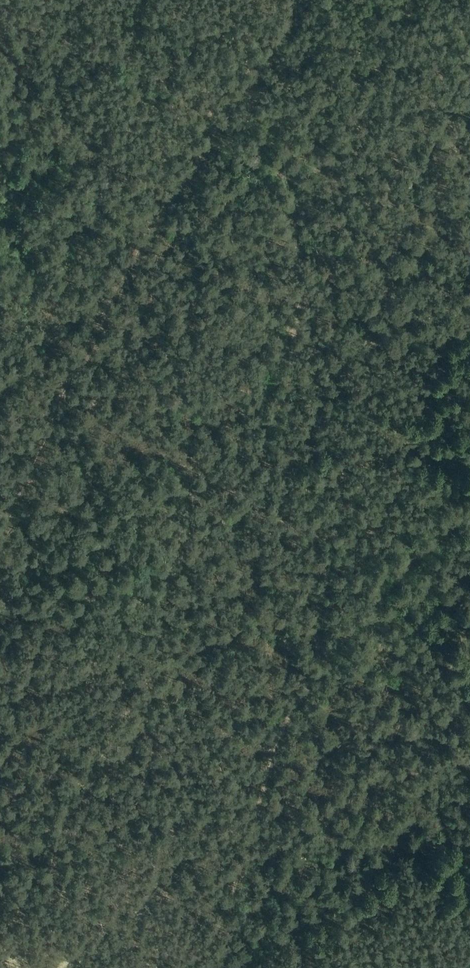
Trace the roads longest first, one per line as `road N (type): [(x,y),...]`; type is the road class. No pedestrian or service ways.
road 1 (track): [(203,967),(294,705),(349,630),(469,502)]

